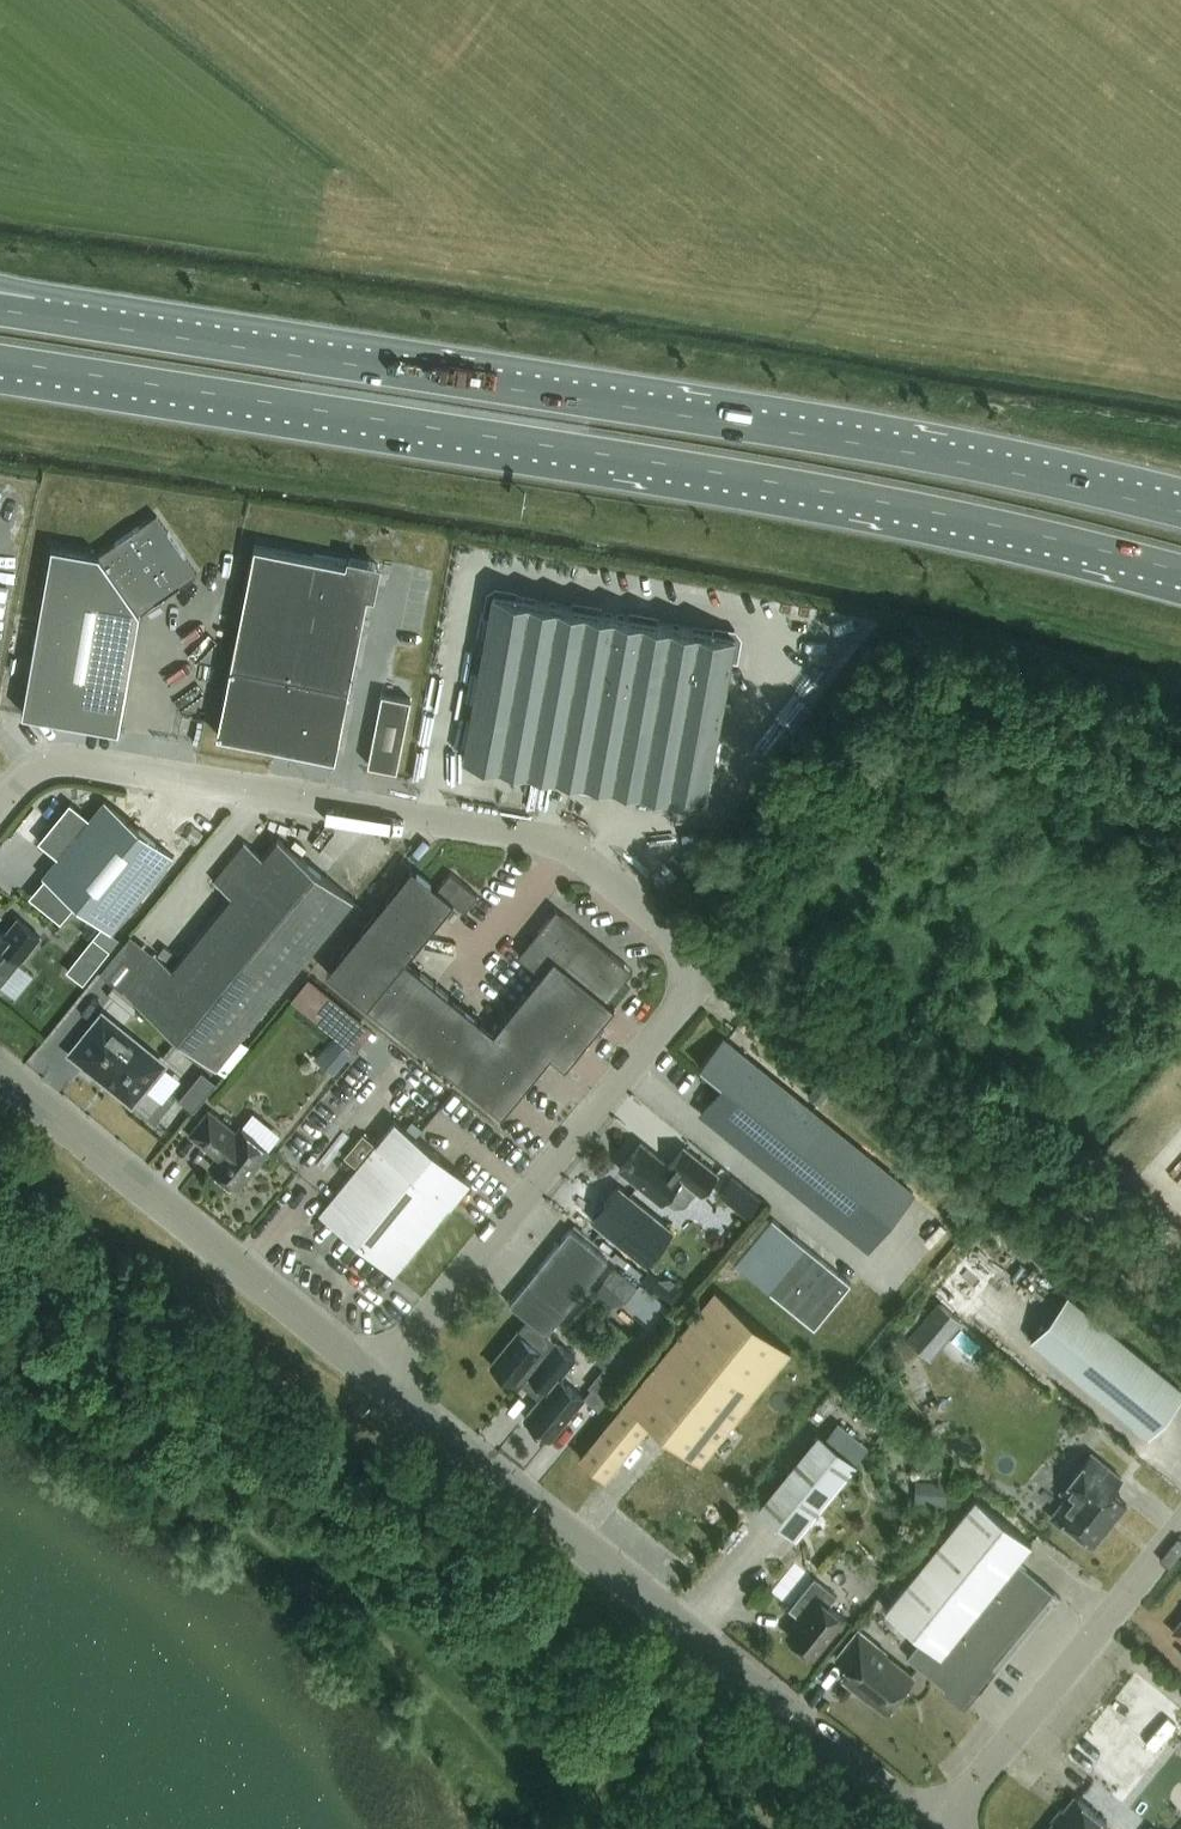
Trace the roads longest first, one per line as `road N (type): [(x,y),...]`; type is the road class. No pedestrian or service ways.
road 1 (unclassified): [(376,1384),(692,993),(687,945),(586,862),(409,818),(45,762),(0,810)]
road 2 (trunk): [(0,361),(761,482),(1180,575)]
road 3 (trunk): [(1180,508),(825,430),(39,315)]
road 4 (unclassified): [(934,1828),(376,1384)]
road 5 (unclassified): [(376,1384),(0,1079)]
road 6 (unclassified): [(1180,1550),(946,1828)]

